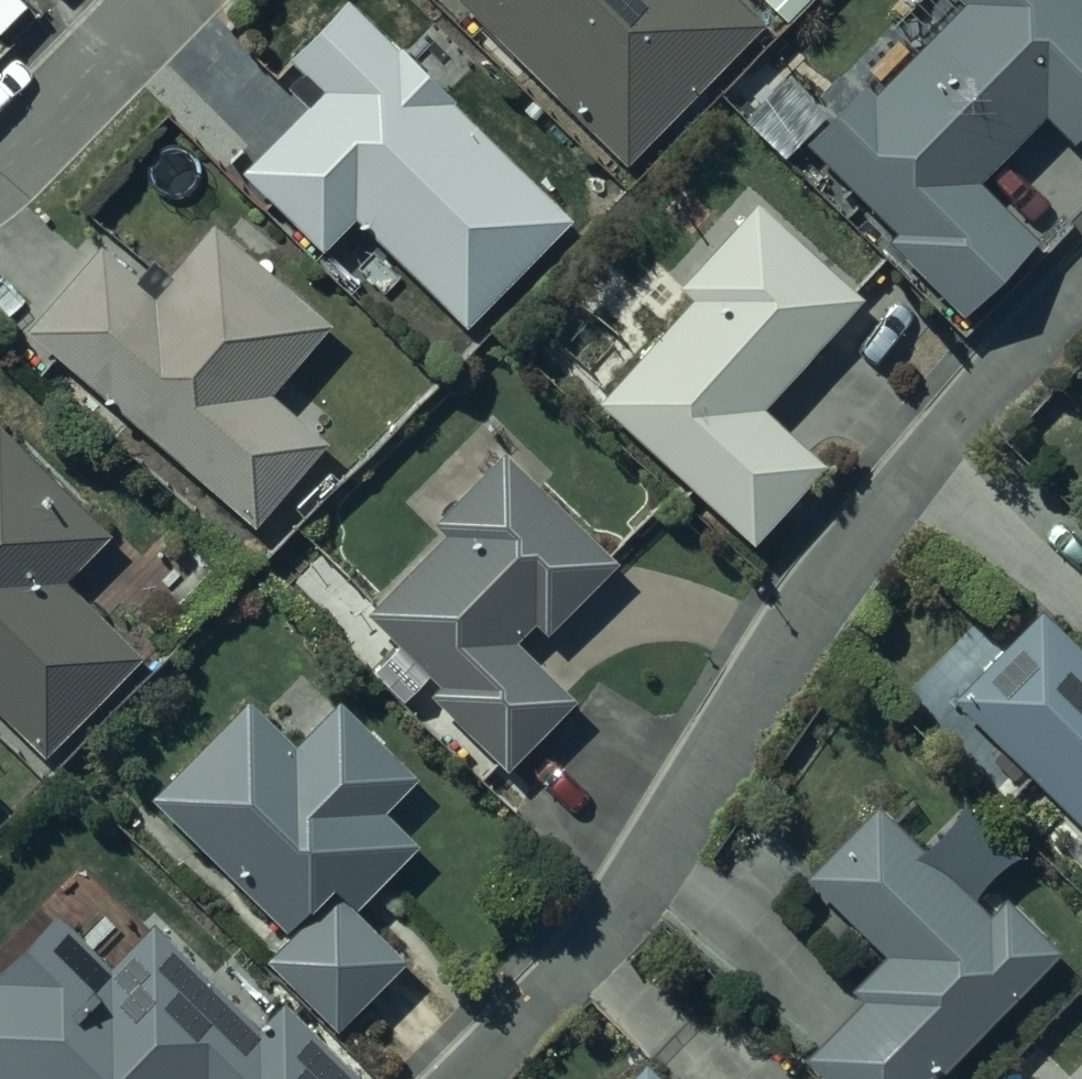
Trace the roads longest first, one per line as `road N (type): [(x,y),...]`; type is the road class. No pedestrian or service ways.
road 1 (residential): [(479,1078),(596,960),(820,601),(1081,283)]
road 2 (residential): [(169,0),(0,167)]

